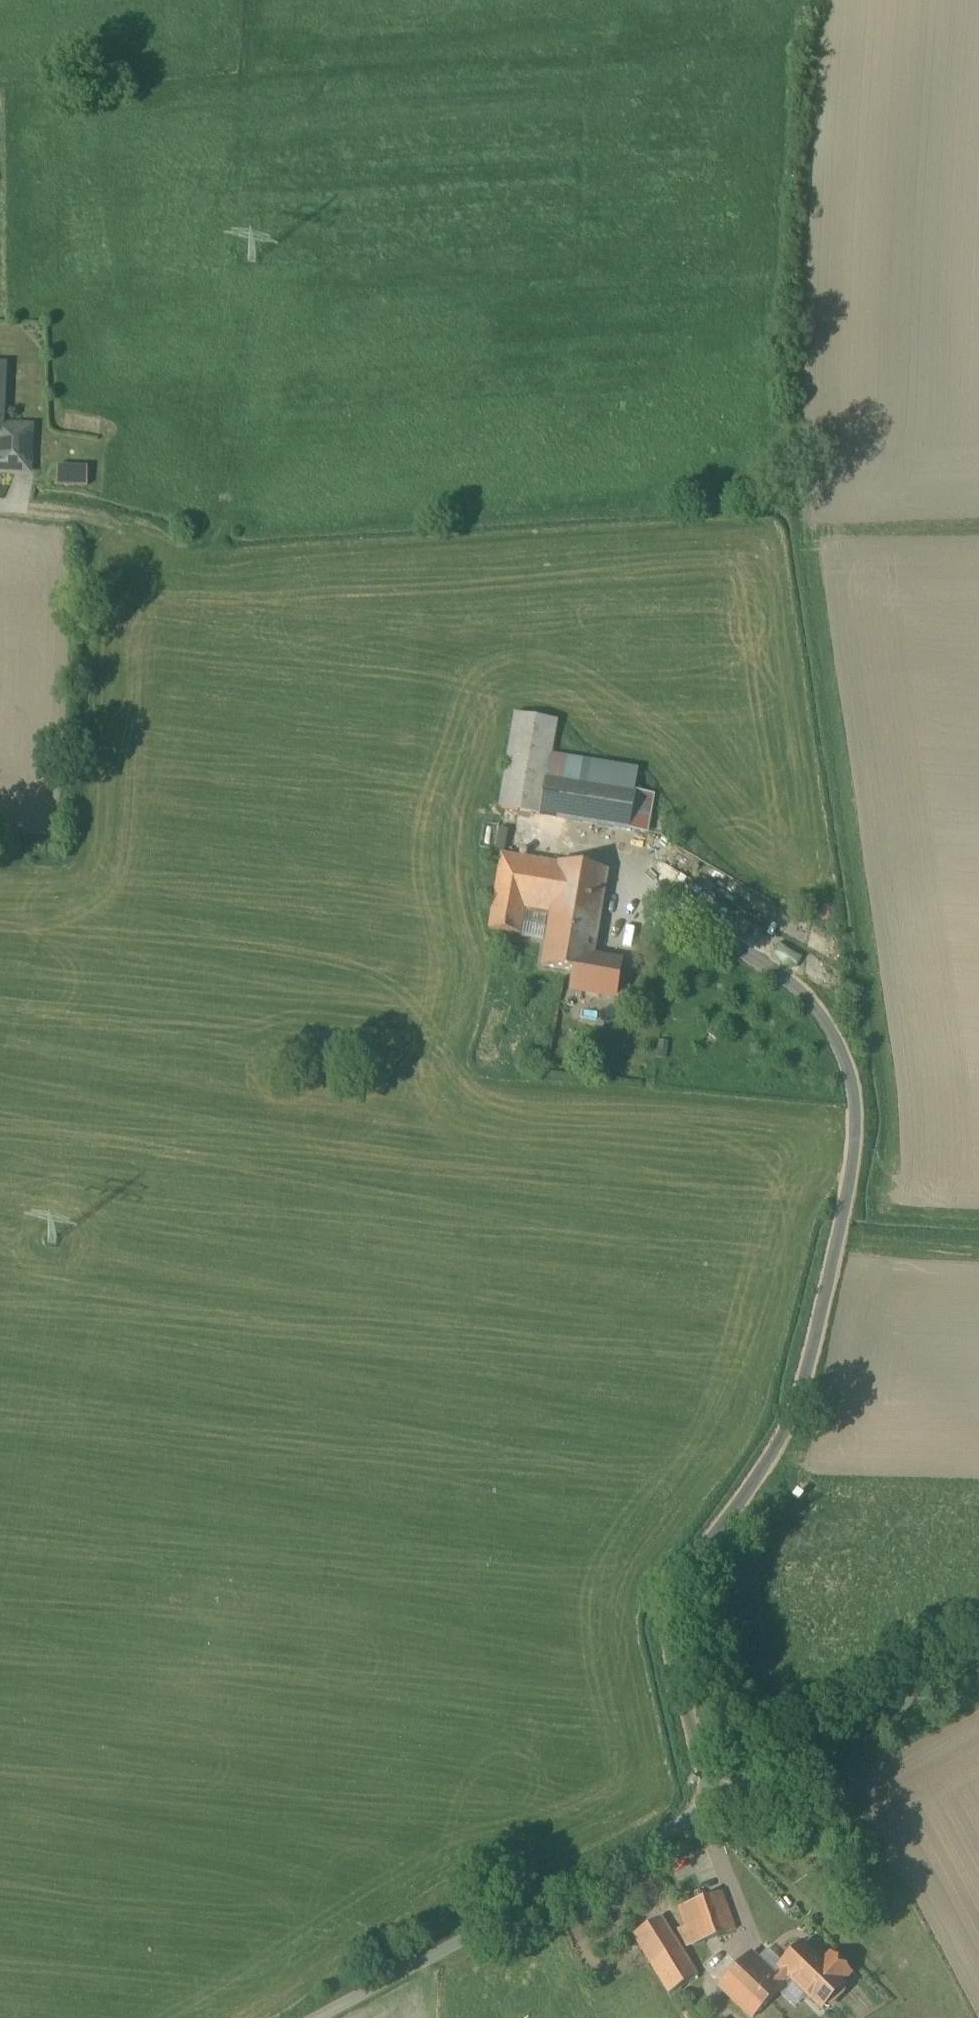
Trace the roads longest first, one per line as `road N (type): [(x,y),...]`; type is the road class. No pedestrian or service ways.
road 1 (unclassified): [(319,2017),(978,1665)]

